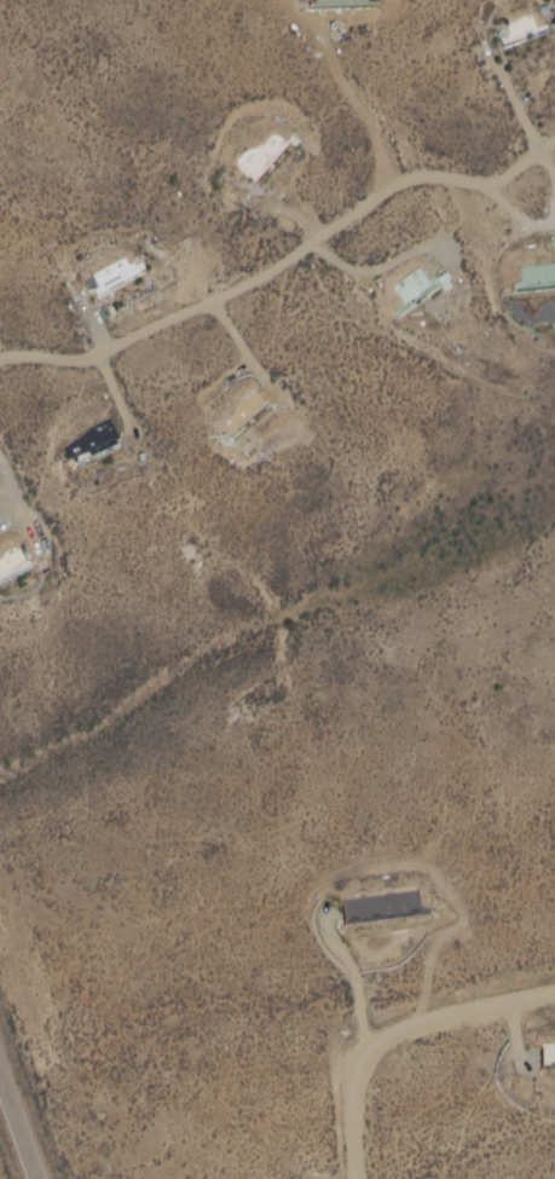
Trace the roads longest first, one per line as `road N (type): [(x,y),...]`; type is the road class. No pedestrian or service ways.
road 1 (residential): [(0,361),(105,356),(253,284),(398,183),(429,177),(492,187),(554,144)]
road 2 (residential): [(360,1178),(353,1100),(362,1054),(429,1021),(554,995)]
road 3 (primary): [(0,1064),(40,1178)]

